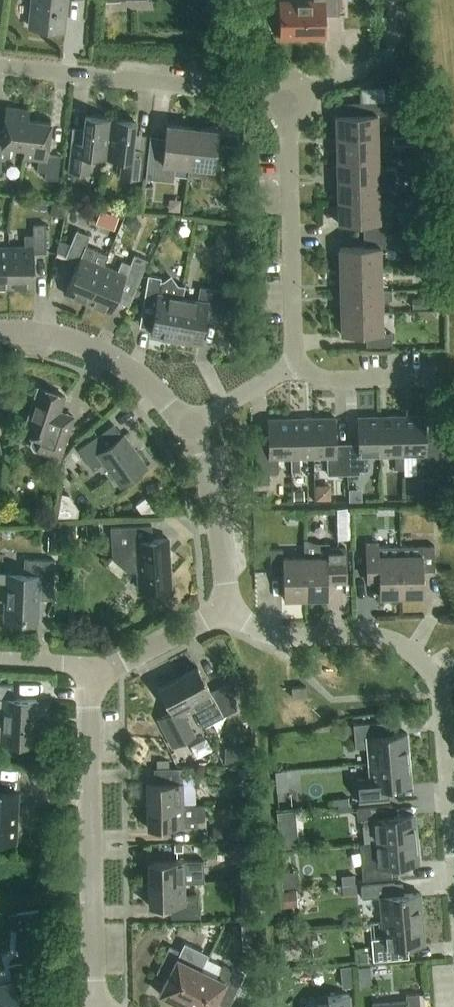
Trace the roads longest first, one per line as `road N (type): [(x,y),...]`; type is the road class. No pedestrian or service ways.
road 1 (residential): [(295,360),(278,100),(0,67)]
road 2 (residential): [(453,832),(443,686),(425,662),(387,637),(282,637),(226,609)]
road 3 (residential): [(94,1006),(90,665)]
road 4 (residential): [(189,426),(133,372),(66,339),(0,334)]
road 5 (residential): [(226,609),(218,520),(189,426)]
road 6 (residential): [(90,665),(117,663),(226,609)]
road 7 (residential): [(189,426),(295,360)]

